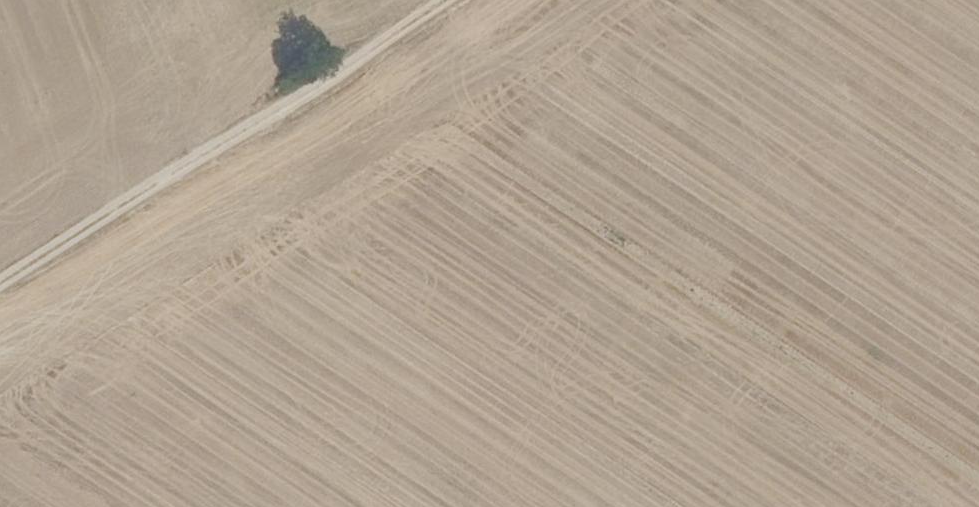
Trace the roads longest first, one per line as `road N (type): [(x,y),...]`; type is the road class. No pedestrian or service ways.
road 1 (track): [(0,290),(457,0)]

